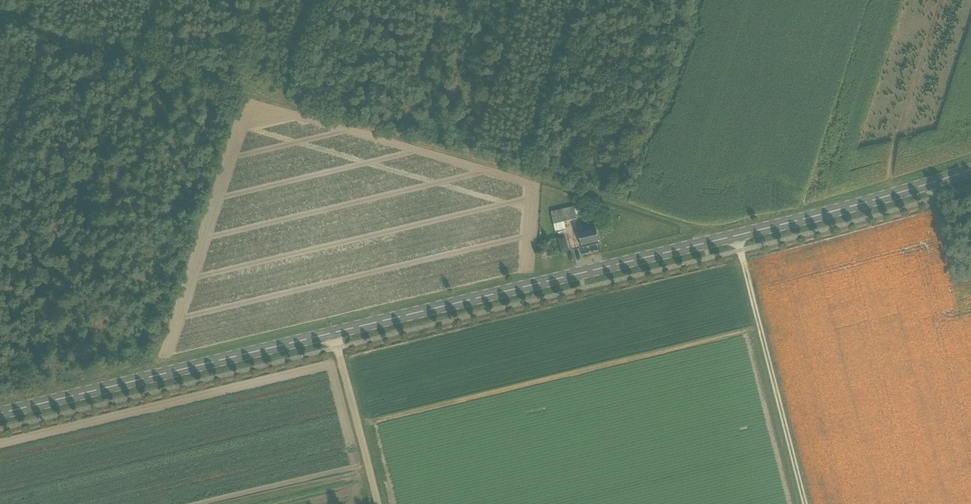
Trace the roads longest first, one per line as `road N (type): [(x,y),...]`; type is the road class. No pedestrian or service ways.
road 1 (track): [(0,20),(698,231),(704,244)]
road 2 (tertiary): [(334,333),(970,171)]
road 3 (tertiary): [(0,414),(334,333)]
road 4 (track): [(806,503),(737,236)]
road 5 (unclassified): [(378,503),(334,333)]
road 6 (track): [(399,139),(446,0)]

